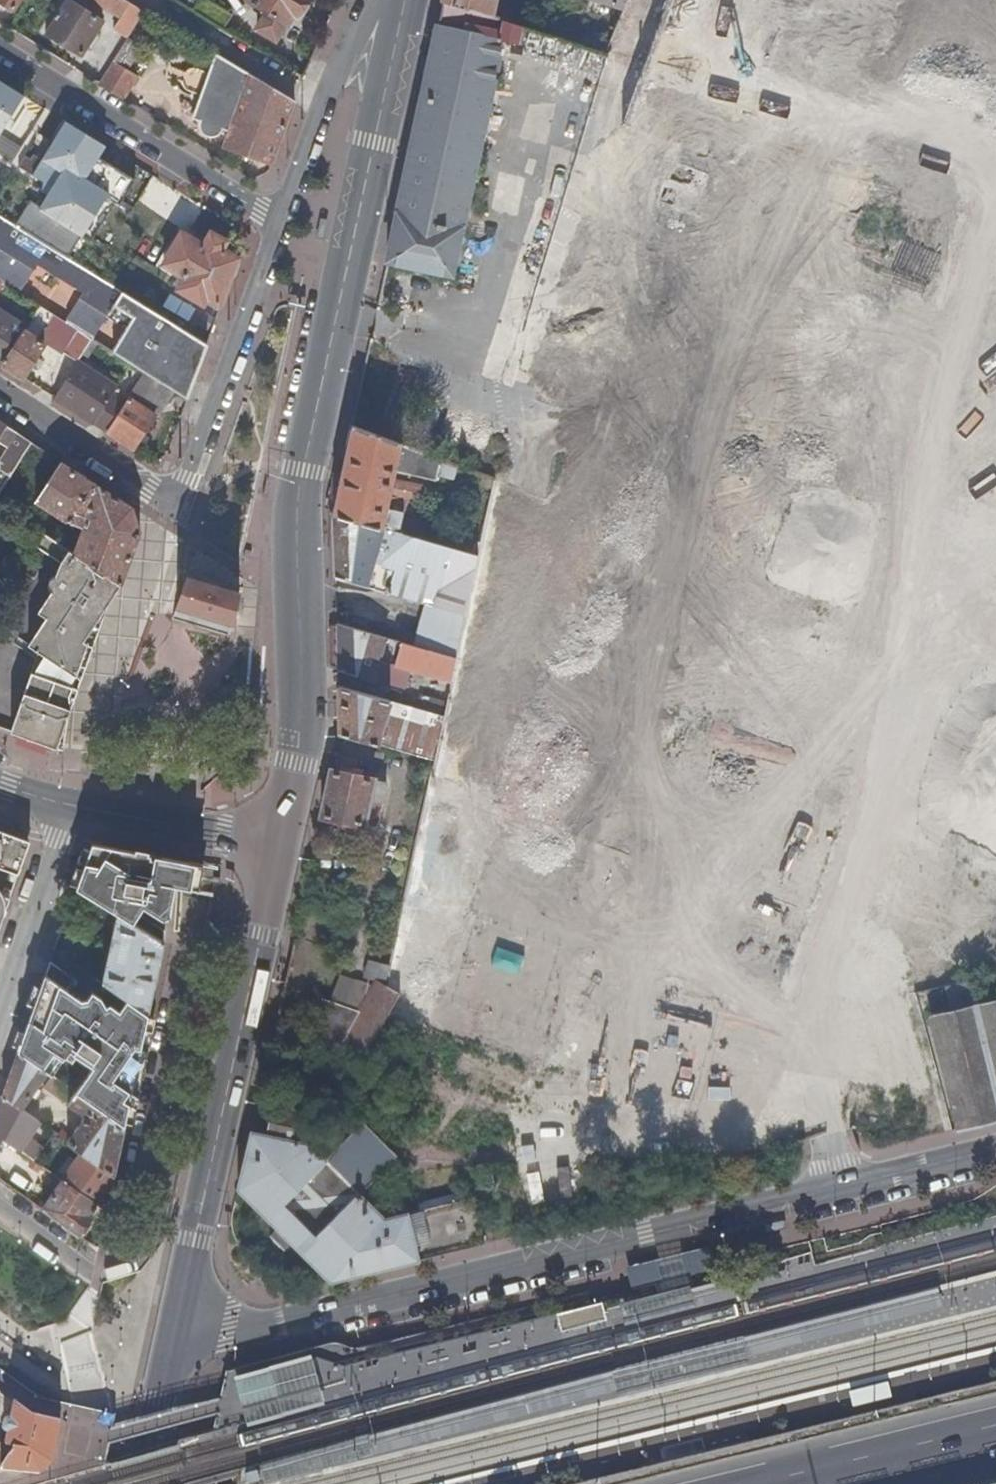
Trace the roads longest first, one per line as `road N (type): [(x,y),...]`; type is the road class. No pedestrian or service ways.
road 1 (residential): [(179,1324),(228,1334),(839,1188)]
road 2 (residential): [(943,454),(343,288)]
road 3 (residential): [(282,846),(847,916)]
road 4 (primary): [(282,846),(295,761),(299,486),(343,288)]
road 5 (residential): [(277,219),(171,504),(127,485),(0,402)]
road 6 (primary): [(179,1324),(282,846)]
road 7 (residential): [(0,1205),(99,1275),(147,1245),(162,1180),(146,1148),(181,964)]
road 8 (residential): [(943,454),(876,776)]
road 9 (residential): [(0,49),(277,219)]
road 10 (primary): [(343,288),(406,0)]
road 11 (residential): [(847,916),(822,1094),(839,1188)]
road 12 (residential): [(995,196),(943,454)]
road 13 (residential): [(0,1013),(73,810)]
road 14 (residential): [(73,810),(282,846)]
road 15 (residential): [(149,0),(325,108)]
road 16 (motorway): [(995,1444),(829,1483)]
road 17 (primary): [(179,1324),(143,1483)]
road 18 (residential): [(839,1188),(995,1151)]
road 19 (residential): [(876,776),(847,916)]
road 20 (residential): [(876,776),(995,805)]
road 21 (residential): [(382,0),(325,108)]
road 22 (residential): [(325,108),(277,219)]

